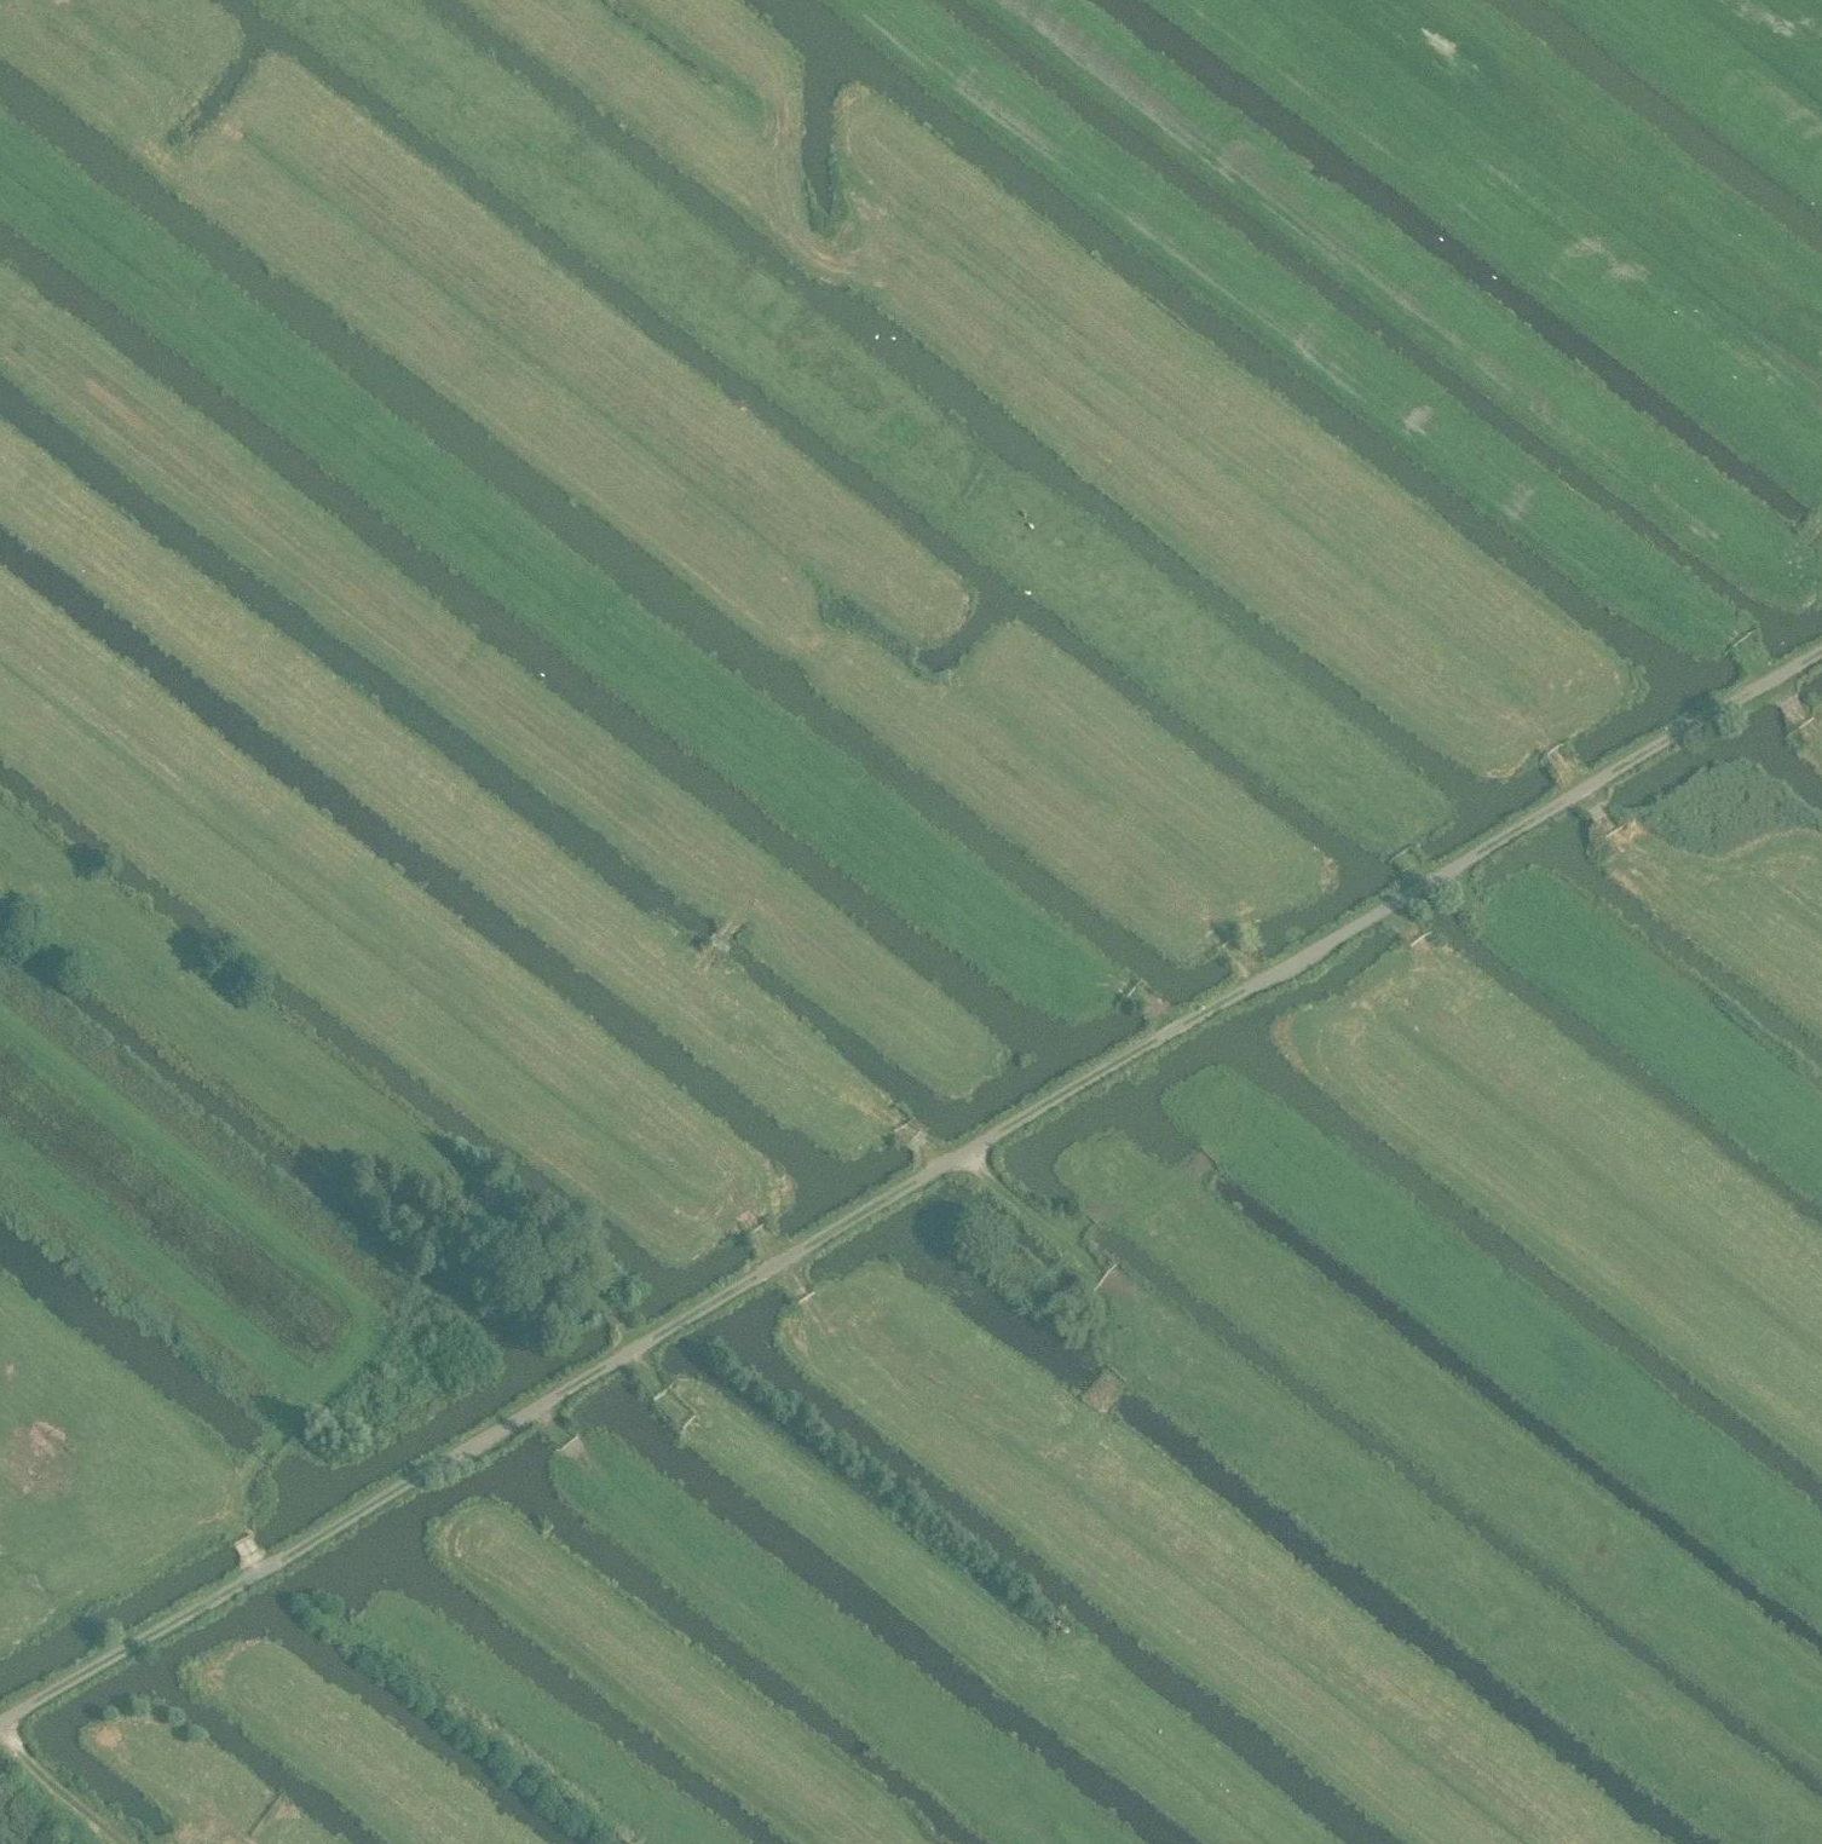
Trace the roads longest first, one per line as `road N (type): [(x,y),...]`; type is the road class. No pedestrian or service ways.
road 1 (unclassified): [(0,1719),(1821,651)]
road 2 (track): [(1106,1277),(962,1152)]
road 3 (track): [(289,1429),(226,1503),(262,1571)]
road 4 (track): [(124,1843),(0,1729)]
road 5 (track): [(1821,741),(1718,613)]

